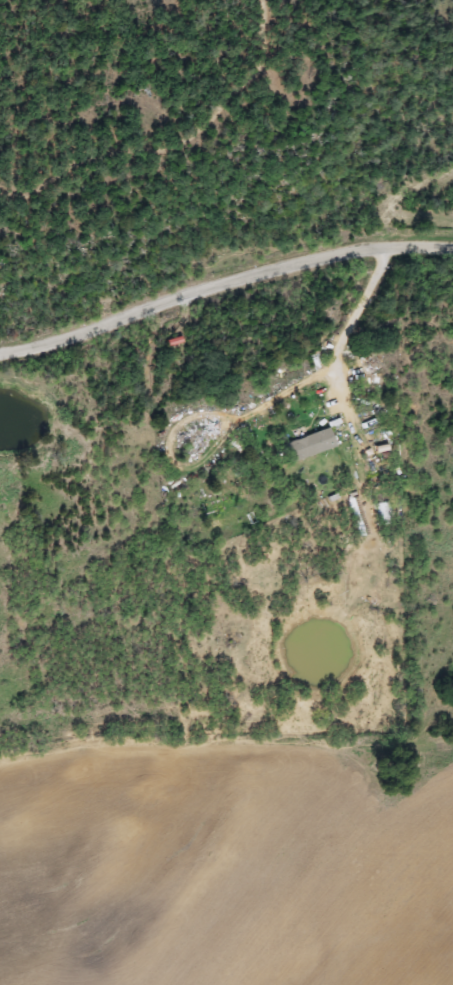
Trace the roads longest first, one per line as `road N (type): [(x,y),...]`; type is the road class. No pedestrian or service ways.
road 1 (residential): [(0,345),(328,251),(452,245)]

